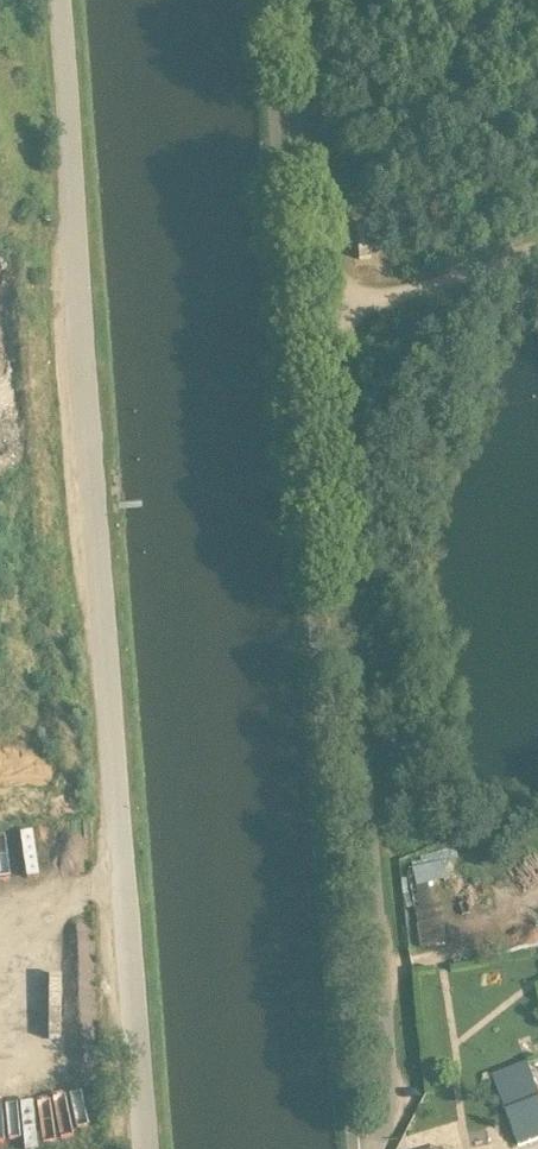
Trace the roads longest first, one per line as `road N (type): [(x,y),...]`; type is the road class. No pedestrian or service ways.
road 1 (unclassified): [(301,0),(385,1115),(369,1148)]
road 2 (unclassified): [(59,0),(145,1148)]
road 3 (track): [(324,310),(466,278),(537,251)]

